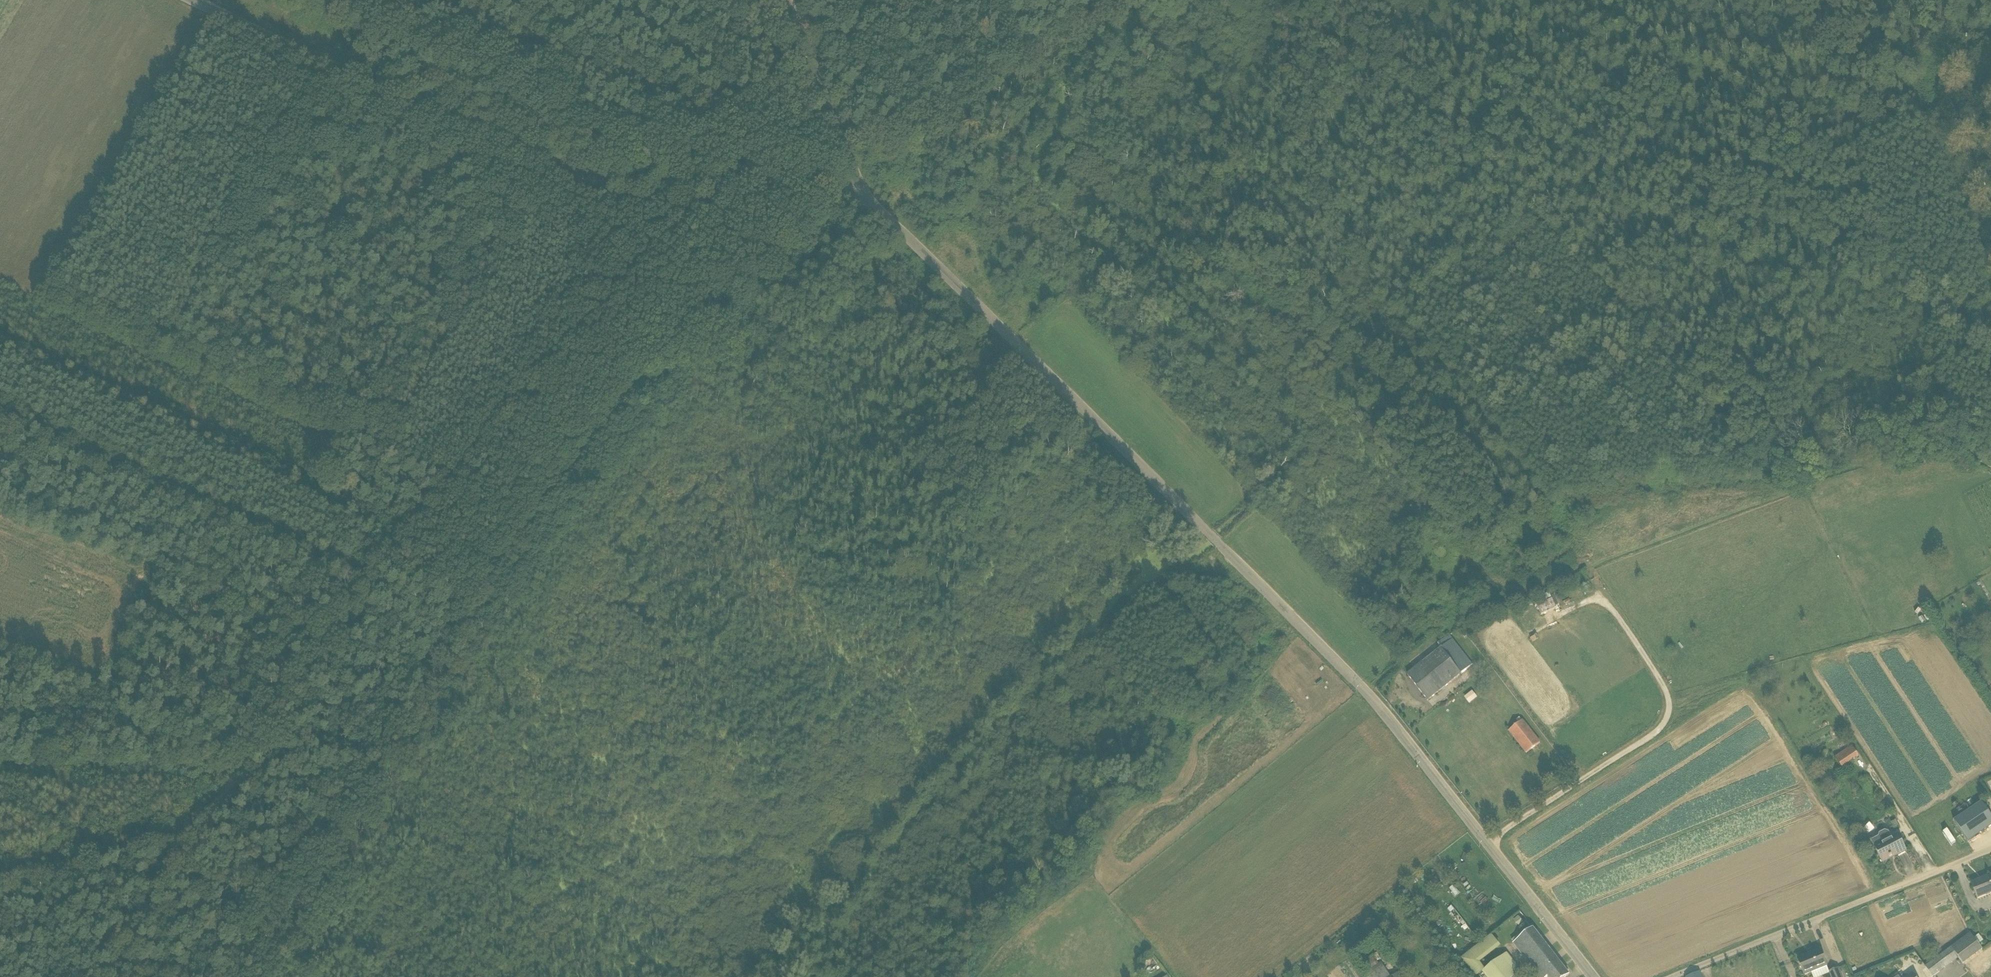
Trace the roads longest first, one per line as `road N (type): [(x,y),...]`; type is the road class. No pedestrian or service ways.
road 1 (tertiary): [(1594,976),(1364,689),(853,190)]
road 2 (track): [(723,187),(440,491),(188,839)]
road 3 (tertiary): [(853,190),(572,172),(191,0)]
road 4 (track): [(1597,589),(1664,685),(1669,722),(1491,847)]
road 5 (unclassified): [(1674,976),(1990,850)]
road 6 (unclassified): [(853,190),(785,0)]
road 7 (track): [(188,839),(108,976)]

